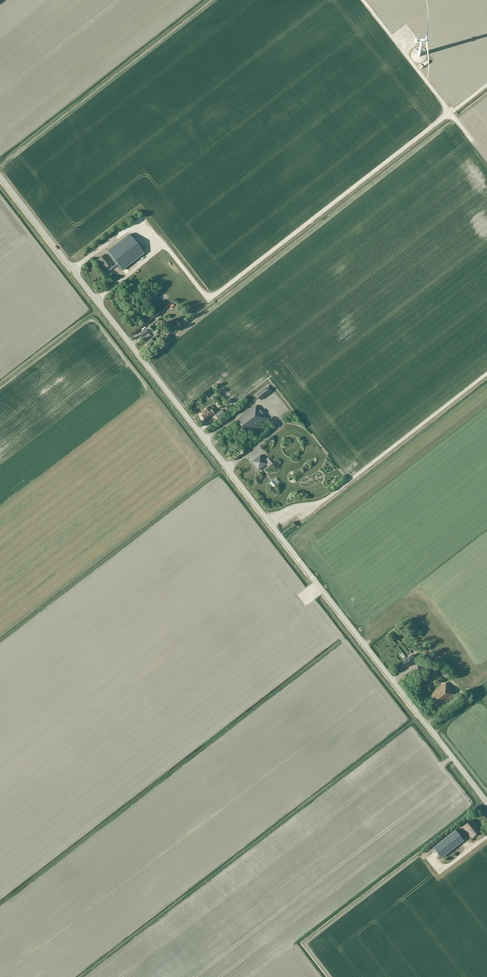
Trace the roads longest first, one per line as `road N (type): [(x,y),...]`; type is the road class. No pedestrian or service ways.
road 1 (unclassified): [(486,802),(0,179)]

